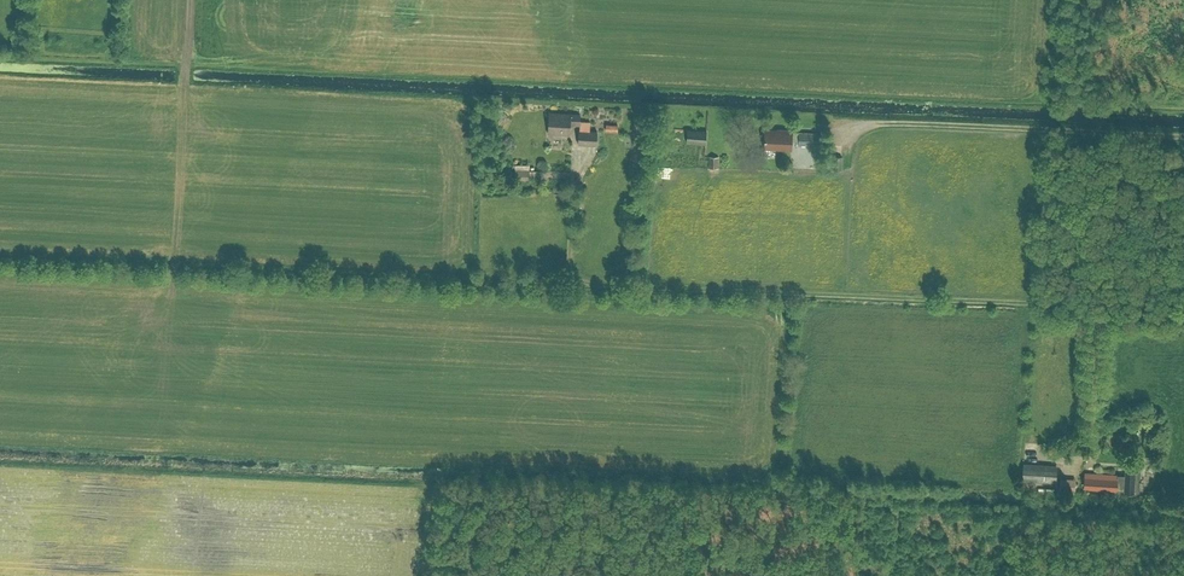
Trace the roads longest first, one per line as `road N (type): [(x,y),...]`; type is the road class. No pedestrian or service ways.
road 1 (track): [(1183,310),(0,255)]
road 2 (track): [(1183,135),(861,119)]
road 3 (track): [(189,0),(176,264)]

